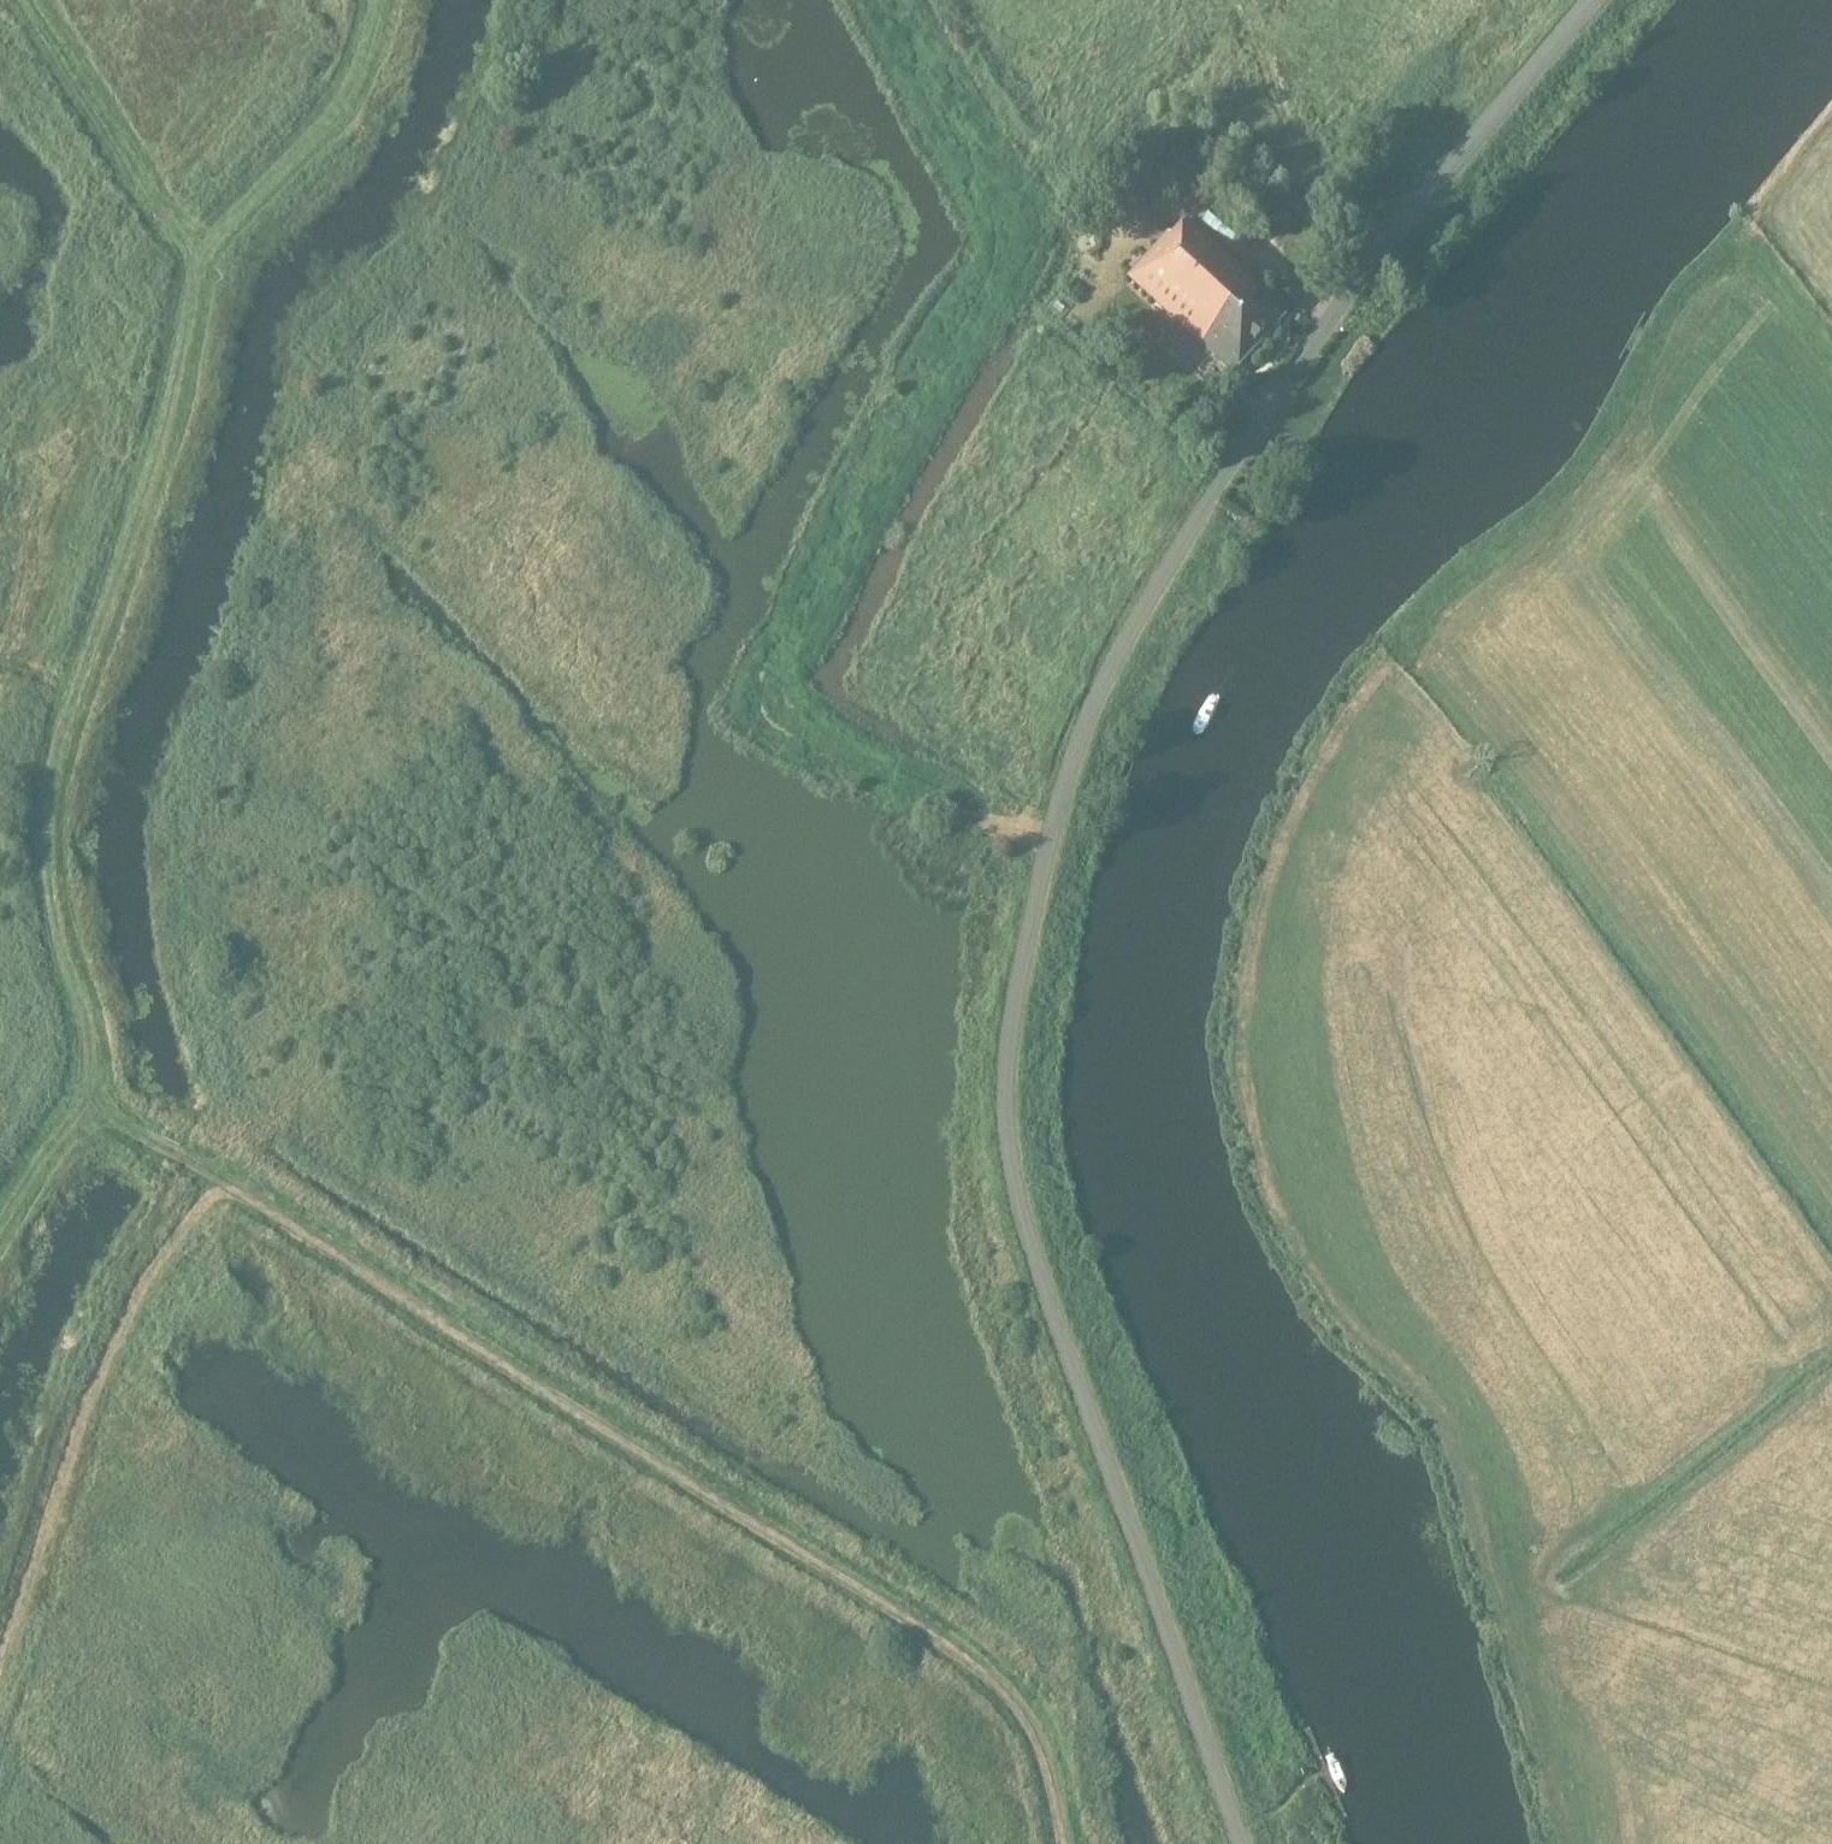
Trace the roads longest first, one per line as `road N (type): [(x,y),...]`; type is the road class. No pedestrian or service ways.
road 1 (unclassified): [(1240,1843),(1017,1202),(1005,1095),(1018,974),(1075,749),(1181,546),(1310,344),(1591,0)]
road 2 (track): [(1068,1843),(1039,1735),(999,1681),(954,1640),(389,1282),(94,1108),(61,1110),(0,1222)]
road 3 (track): [(94,1108),(44,872),(43,796),(63,716),(195,262),(216,220),(334,93),(373,0)]
road 4 (track): [(0,1658),(80,1399),(112,1331),(211,1177)]

